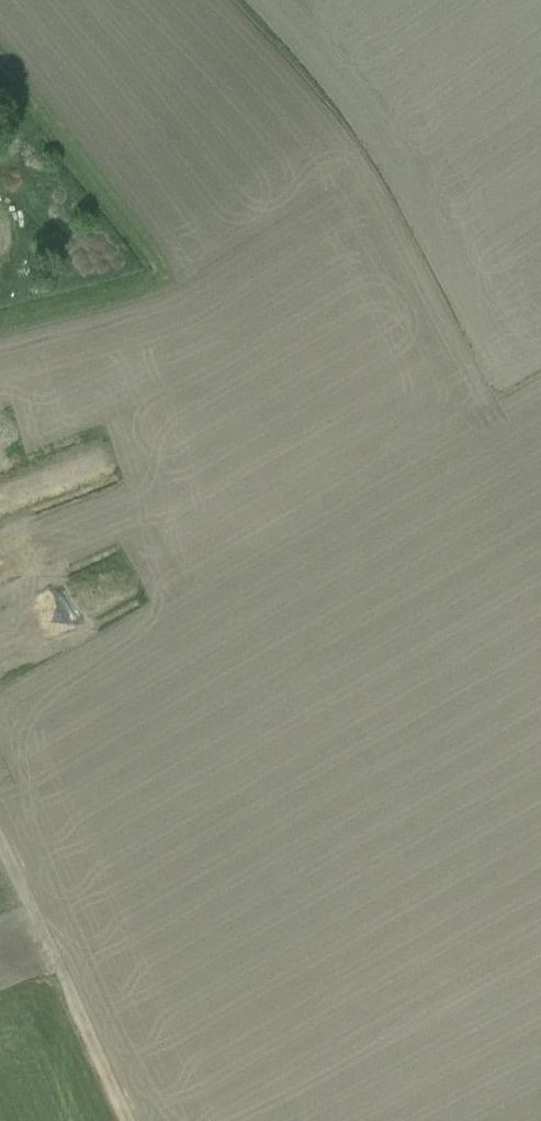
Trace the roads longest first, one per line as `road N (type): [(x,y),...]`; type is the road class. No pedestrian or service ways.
road 1 (track): [(0,855),(125,1120)]

